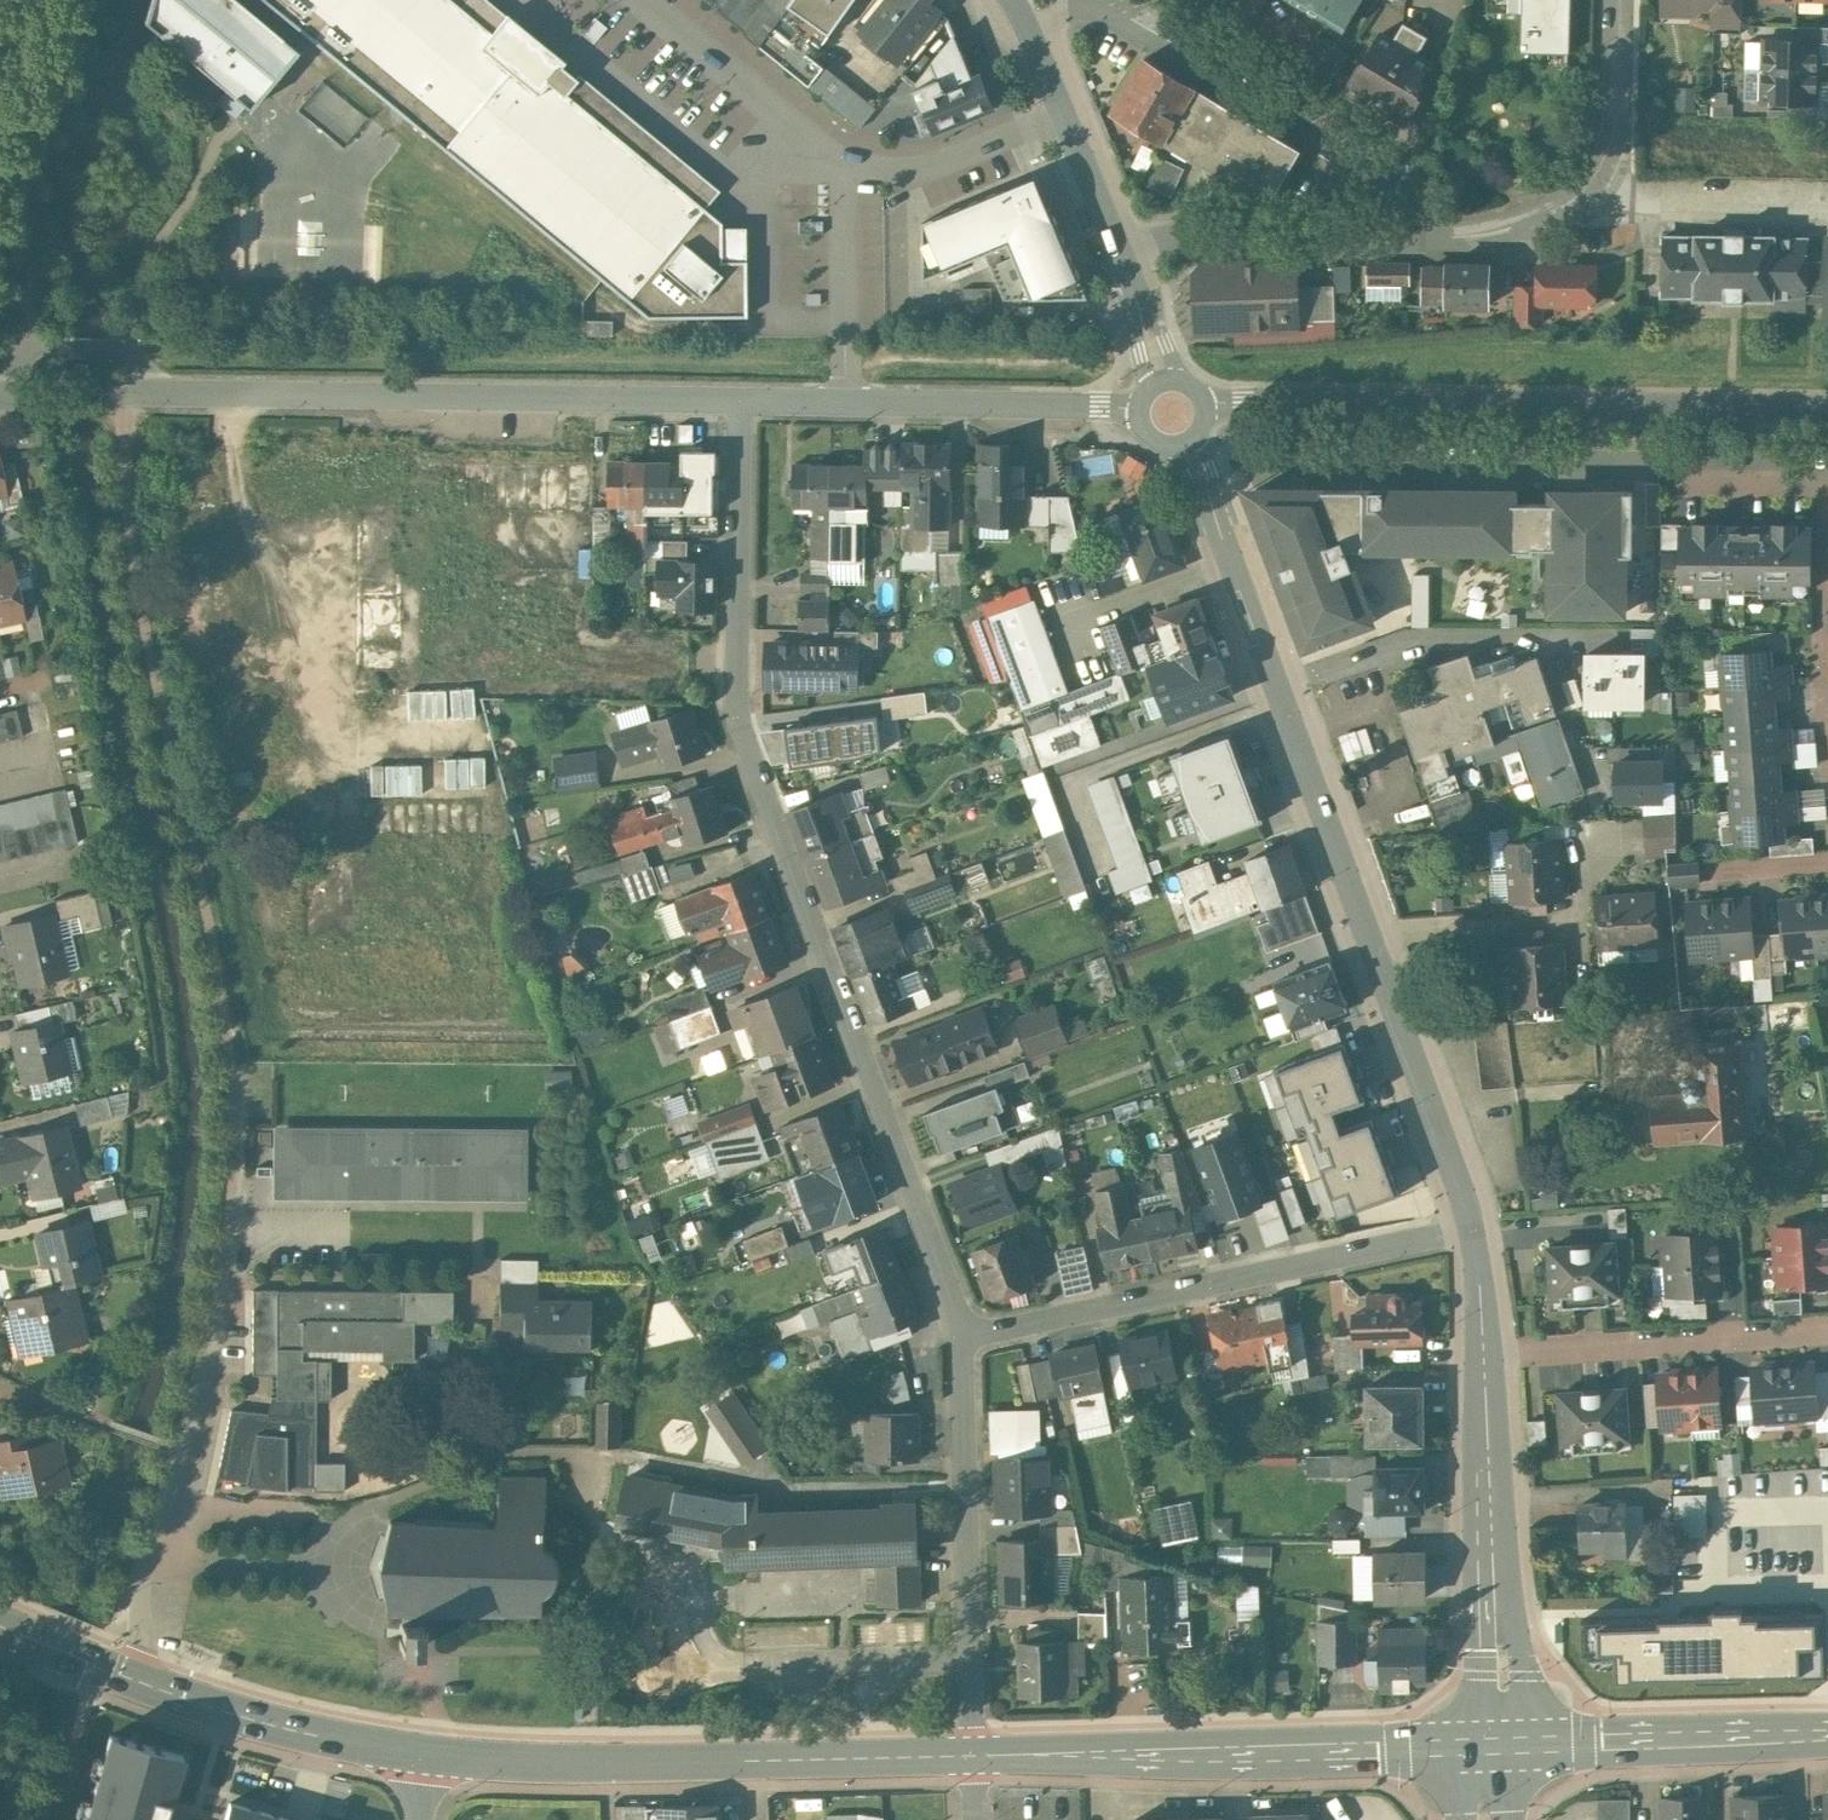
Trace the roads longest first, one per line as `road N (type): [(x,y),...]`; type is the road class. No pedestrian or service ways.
road 1 (residential): [(742,396),(738,704),(752,761),(964,1334)]
road 2 (residential): [(1186,440),(1472,1226)]
road 3 (residential): [(742,396),(48,390)]
road 4 (residential): [(1121,251),(1162,239),(1432,237),(1553,217),(1597,184),(1611,154),(1620,118),(1622,0)]
road 5 (residential): [(1827,409),(1203,406)]
road 6 (tertiary): [(975,1756),(606,1764),(417,1756)]
road 7 (tertiary): [(1495,1744),(975,1756)]
road 8 (residential): [(964,1334),(1472,1226)]
road 9 (tertiary): [(417,1756),(223,1710),(0,1625)]
road 10 (residential): [(964,1334),(975,1756)]
road 11 (residential): [(1140,407),(742,396)]
road 12 (residential): [(1484,1355),(1503,1672),(1495,1744)]
road 13 (residential): [(1827,1331),(1484,1355)]
road 14 (tertiary): [(1827,1734),(1495,1744)]
road 15 (residential): [(1013,0),(1121,251)]
road 16 (residential): [(1121,251),(1164,381)]
road 17 (residential): [(1472,1226),(1484,1355)]

